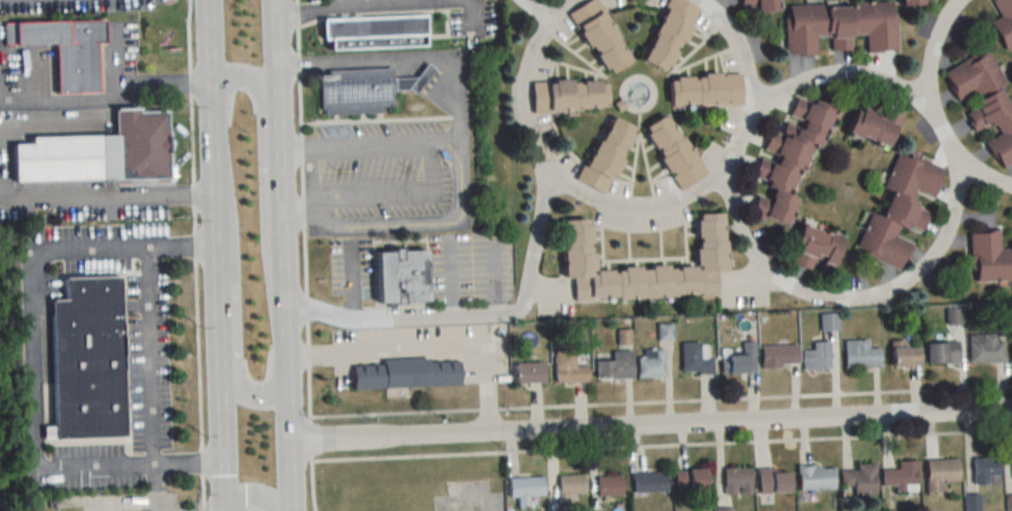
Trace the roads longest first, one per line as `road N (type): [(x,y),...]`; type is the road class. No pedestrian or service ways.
road 1 (residential): [(726,168),(729,209),(745,247),(774,281),(815,299),(858,300),(901,287),(944,240),(954,176),(943,139),(913,98),(871,80),(815,81),(770,99),(747,122),(710,187),(660,213),(588,203),(565,187),(549,158)]
road 2 (residential): [(289,437),(1011,407)]
road 3 (residential): [(285,306),(353,318),(522,311),(549,158),(528,117),(523,83),(547,22),(571,0)]
road 4 (primary): [(213,127),(220,368)]
road 5 (primary): [(286,340),(278,101)]
road 6 (residential): [(1011,189),(971,172),(943,139),(931,108),(929,54),(959,0)]
road 7 (primary): [(291,510),(286,340)]
road 8 (primary): [(220,368),(225,510)]
road 9 (residential): [(691,0),(722,26),(741,59),(747,122)]

